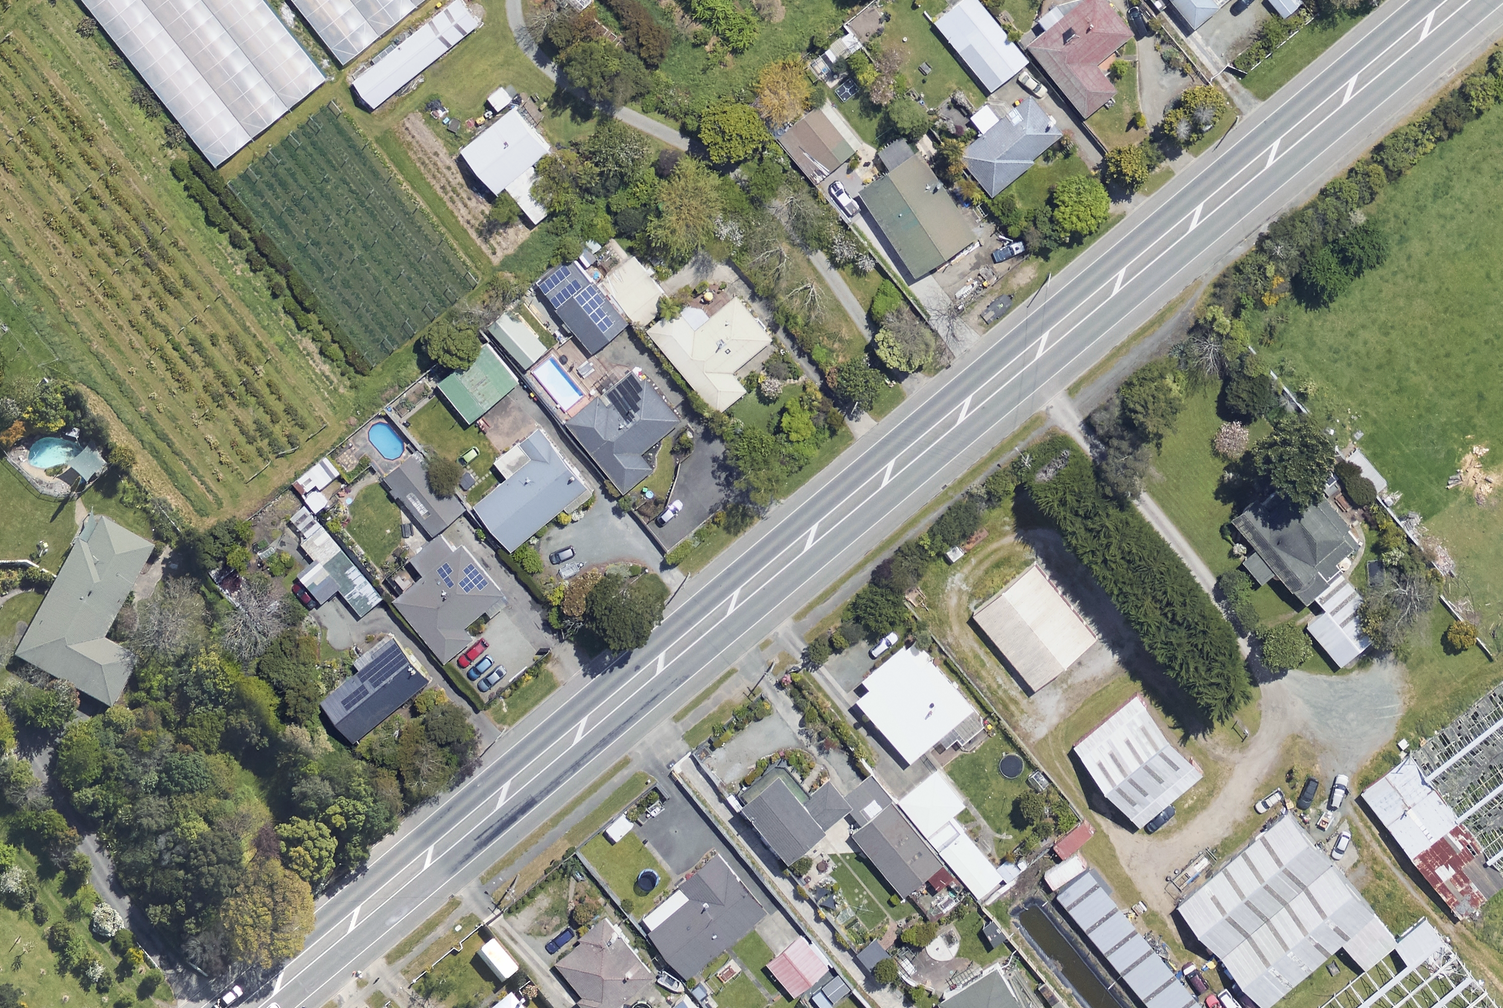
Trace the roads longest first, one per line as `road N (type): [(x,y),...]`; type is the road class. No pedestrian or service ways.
road 1 (primary): [(1459,0),(250,1007)]

